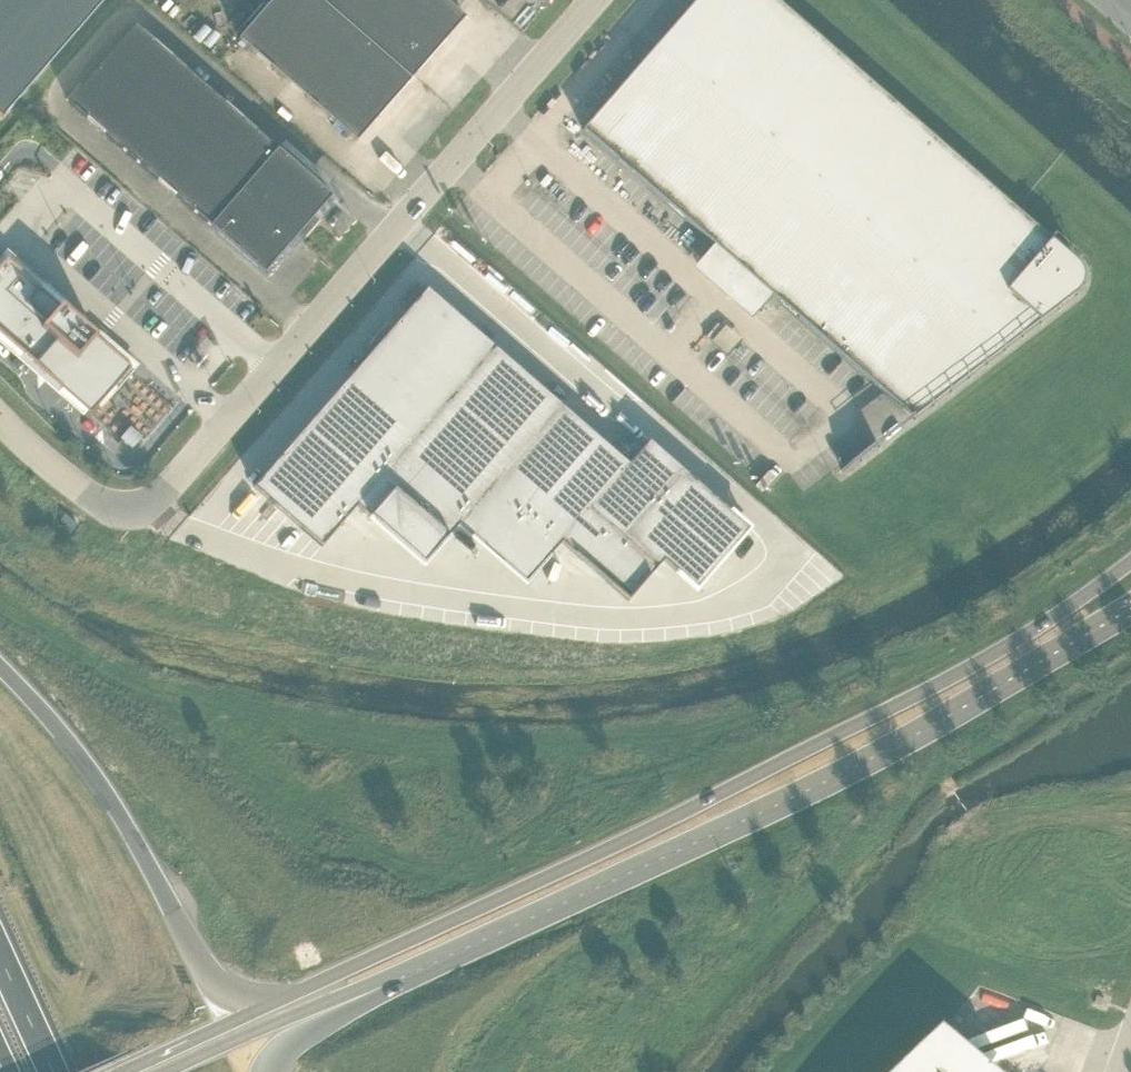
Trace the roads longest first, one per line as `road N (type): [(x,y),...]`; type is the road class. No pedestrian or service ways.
road 1 (unclassified): [(593,0),(154,501),(133,509),(102,501),(0,419)]
road 2 (primary): [(1130,563),(1024,637),(916,697),(557,871),(392,932)]
road 3 (primary): [(588,892),(906,740),(1130,608)]
road 4 (trunk): [(311,921),(171,788),(0,653)]
road 5 (trunk): [(411,1071),(454,995),(588,892)]
road 6 (primary): [(411,973),(550,902),(588,892)]
road 7 (primary): [(278,985),(136,1071)]
road 8 (primary): [(168,1071),(296,1025)]
road 9 (trunk): [(53,1071),(0,957)]

